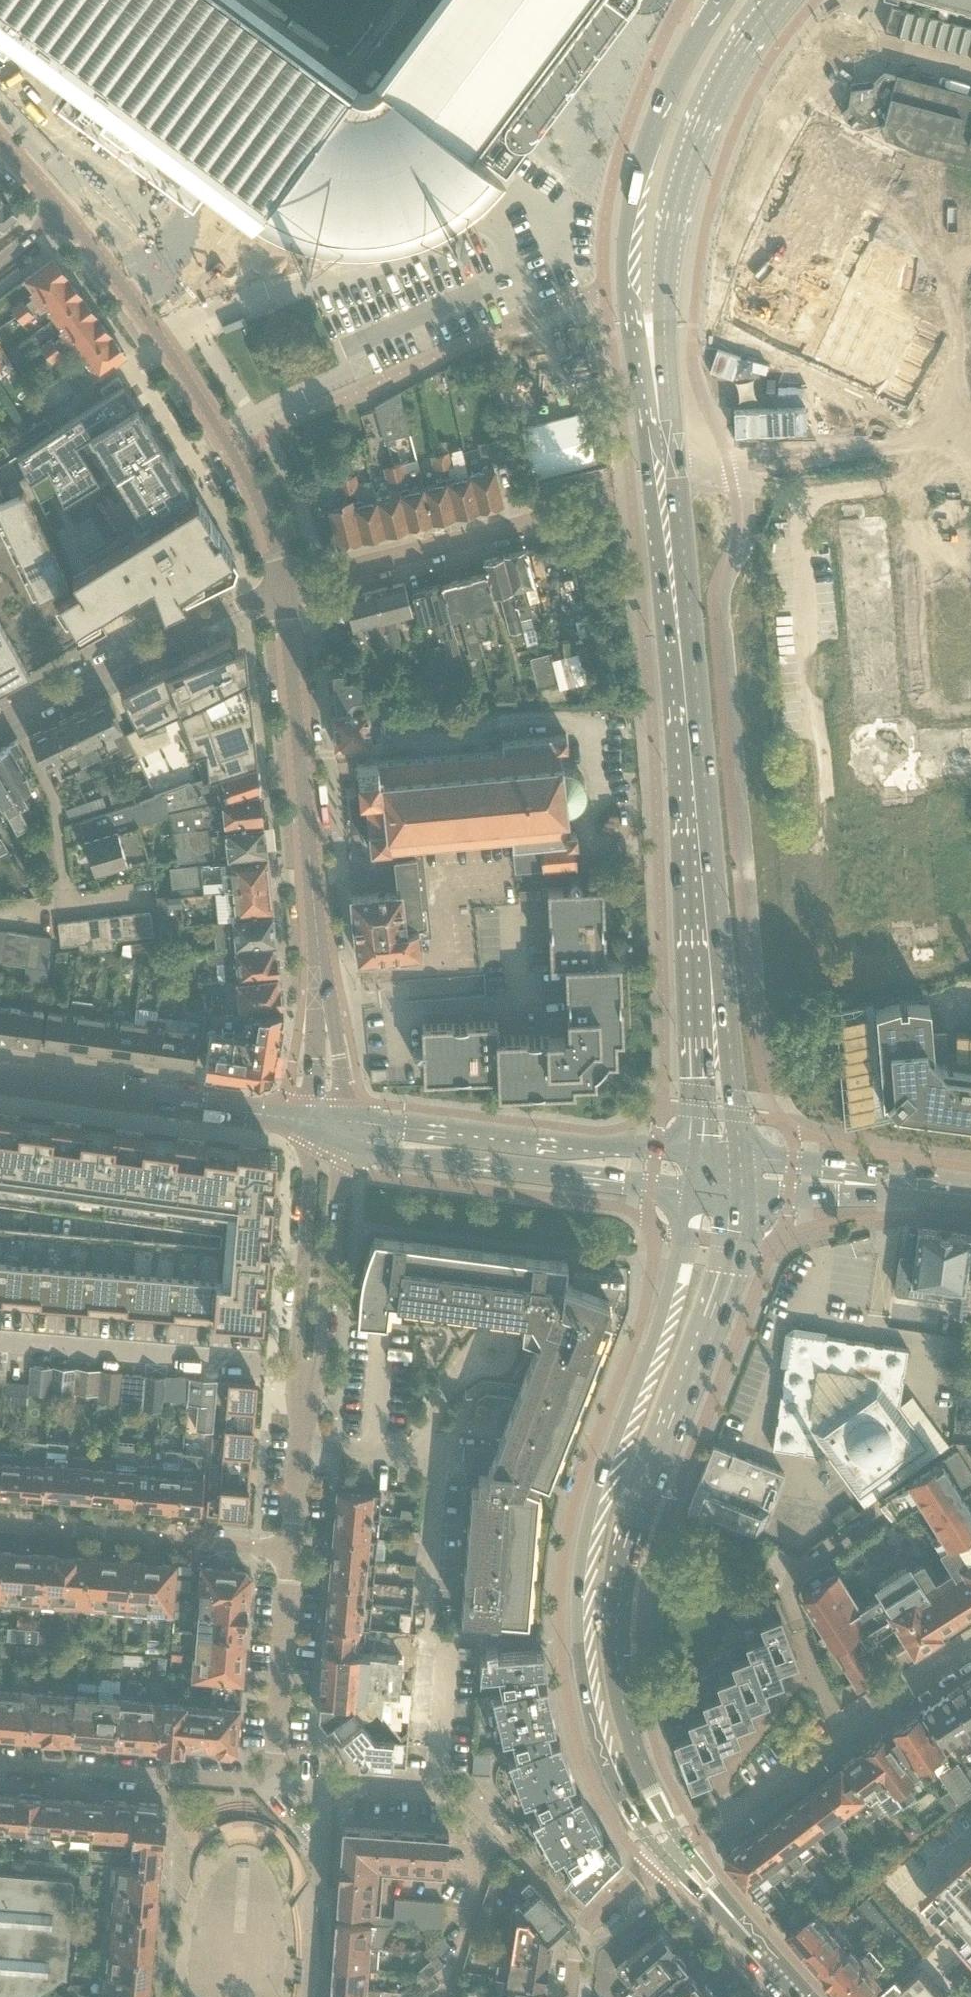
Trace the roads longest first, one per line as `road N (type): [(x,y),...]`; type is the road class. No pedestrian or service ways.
road 1 (secondary): [(690,1193),(664,1303),(596,1487),(576,1610),(591,1738),(614,1792),(665,1860)]
road 2 (secondary): [(685,1846),(642,1783),(624,1731),(613,1672),(614,1610),(644,1502),(734,1270),(742,1197)]
road 3 (secondary): [(714,1037),(660,434)]
road 4 (secondary): [(660,434),(671,237),(695,144),(734,64),(783,0)]
road 5 (secondary): [(724,0),(697,37),(647,145),(625,235),(623,279),(660,434)]
road 6 (tertiary): [(282,589),(255,497),(221,432),(61,210)]
road 7 (tertiary): [(322,998),(282,589)]
road 8 (tertiary): [(347,1131),(379,1155),(690,1193)]
road 9 (tertiary): [(694,1149),(558,1146),(375,1124),(347,1131)]
road 10 (residential): [(282,589),(613,499)]
road 11 (tertiary): [(311,1126),(0,1084)]
road 12 (residential): [(282,589),(0,725)]
road 13 (residential): [(728,1817),(970,1651)]
road 14 (residential): [(0,1526),(290,1550)]
road 15 (residential): [(273,1786),(0,1763)]
road 16 (unclassified): [(311,1126),(295,1359),(305,1373)]
road 17 (unclassified): [(305,1373),(320,1359),(347,1131)]
road 18 (residential): [(273,1786),(290,1550)]
road 19 (residential): [(326,1790),(321,1881),(306,1901),(308,1996)]
road 20 (unclassified): [(290,1550),(305,1373)]
road 21 (residential): [(491,1822),(456,1791),(357,1784),(326,1790)]
road 22 (residential): [(567,1996),(588,1924),(665,1860)]
road 23 (tertiary): [(890,1187),(740,1154)]
road 24 (tertiary): [(742,1197),(842,1197),(890,1187)]
road 25 (tertiary): [(347,1131),(334,1025),(322,998)]
road 26 (tertiary): [(322,998),(311,1126)]
road 27 (residential): [(848,38),(970,71)]

